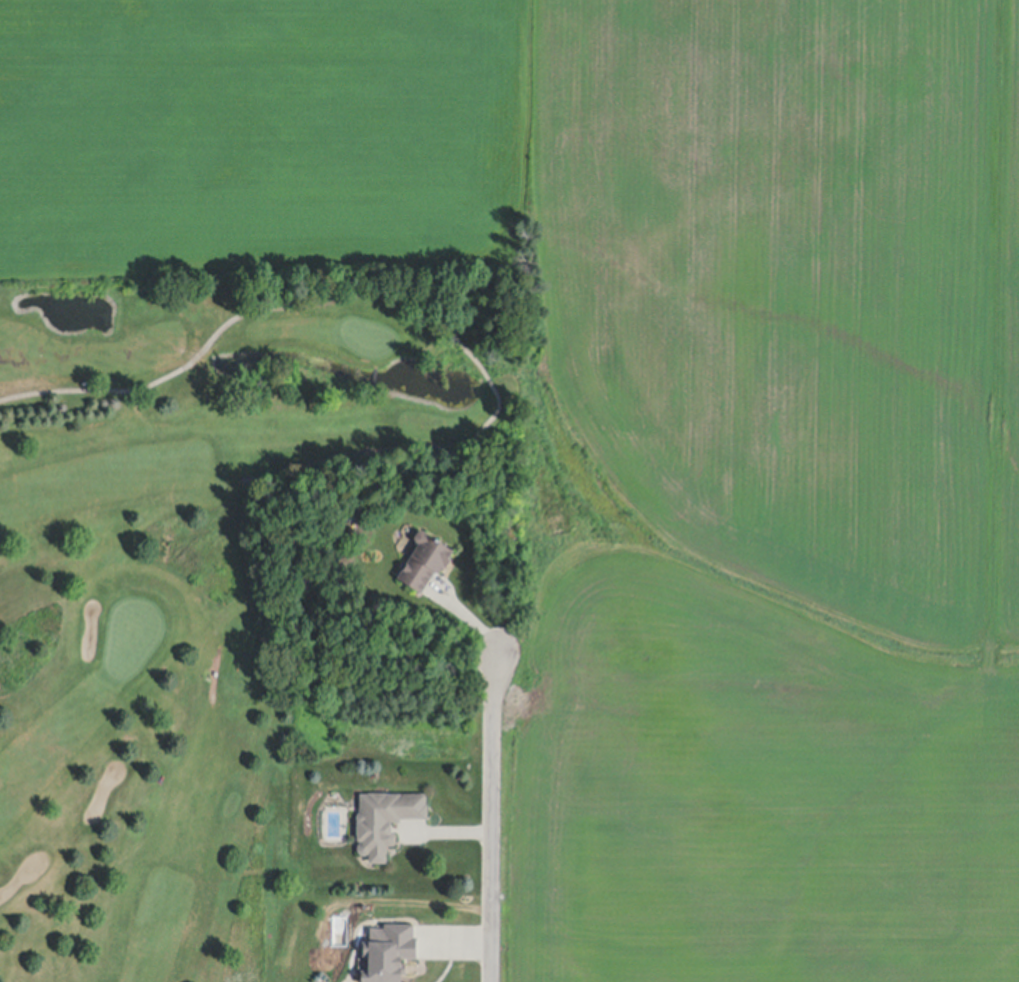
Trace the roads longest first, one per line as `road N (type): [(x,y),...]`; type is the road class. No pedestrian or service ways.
road 1 (residential): [(494,981),(498,659)]

